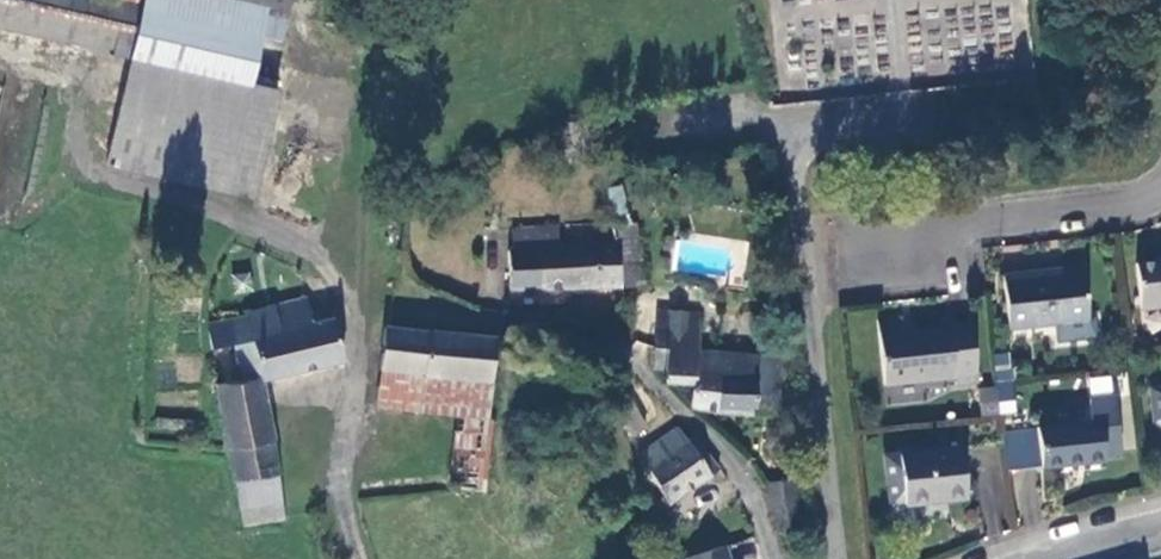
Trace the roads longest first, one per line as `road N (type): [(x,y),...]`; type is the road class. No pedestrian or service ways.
road 1 (residential): [(776,558),(726,453),(620,351),(544,328),(386,309)]
road 2 (residential): [(834,239),(1145,196),(1160,183)]
road 3 (track): [(387,0),(340,286)]

